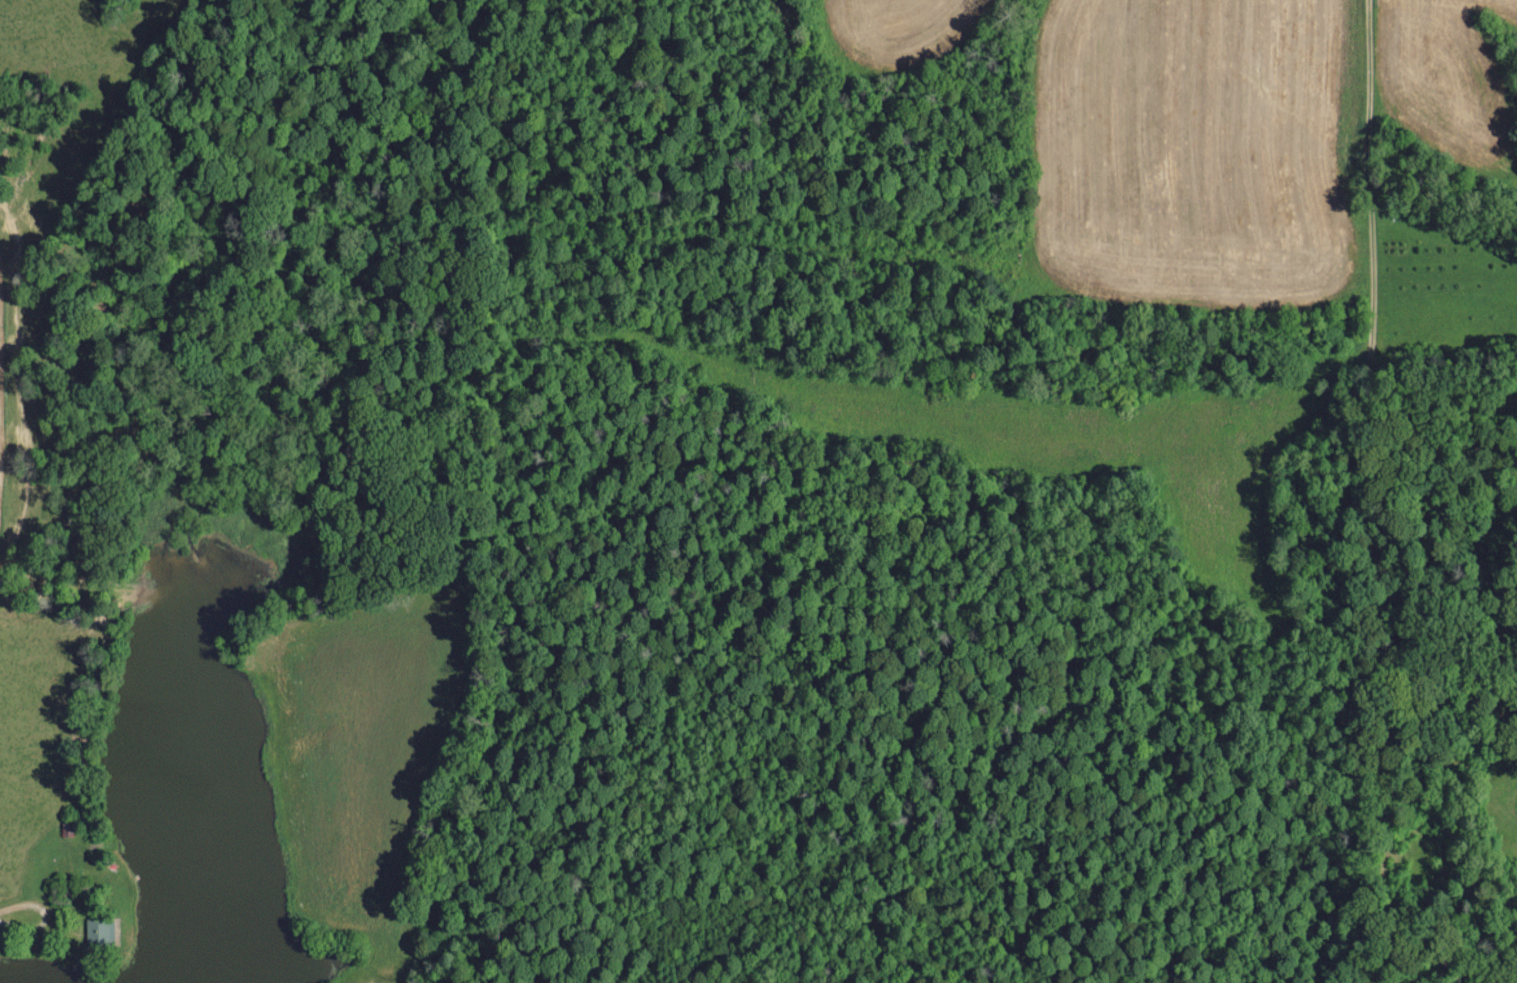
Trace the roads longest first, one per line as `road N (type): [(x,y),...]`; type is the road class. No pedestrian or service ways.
road 1 (residential): [(1366,0),(1372,379),(1404,435),(1389,539)]

